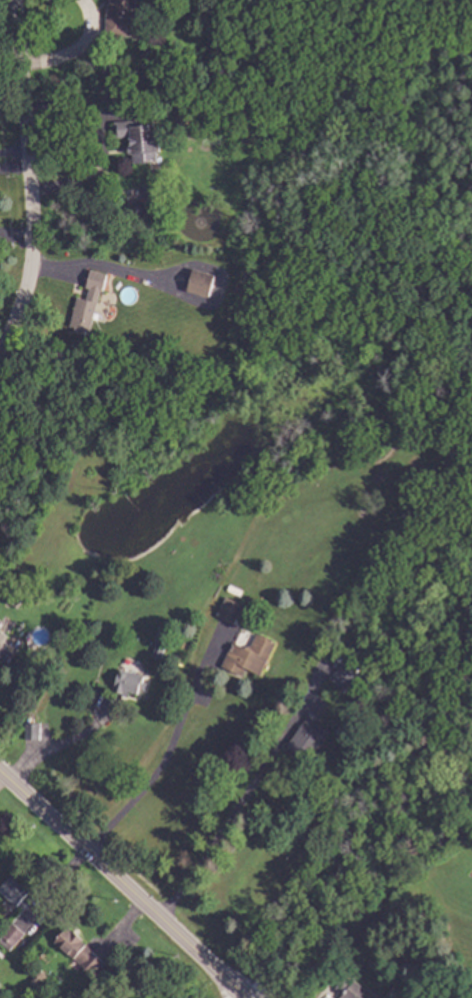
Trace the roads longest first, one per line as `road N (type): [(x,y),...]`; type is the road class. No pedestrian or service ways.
road 1 (residential): [(12,0),(30,250),(29,278),(0,345)]
road 2 (tertiary): [(246,997),(0,771)]

